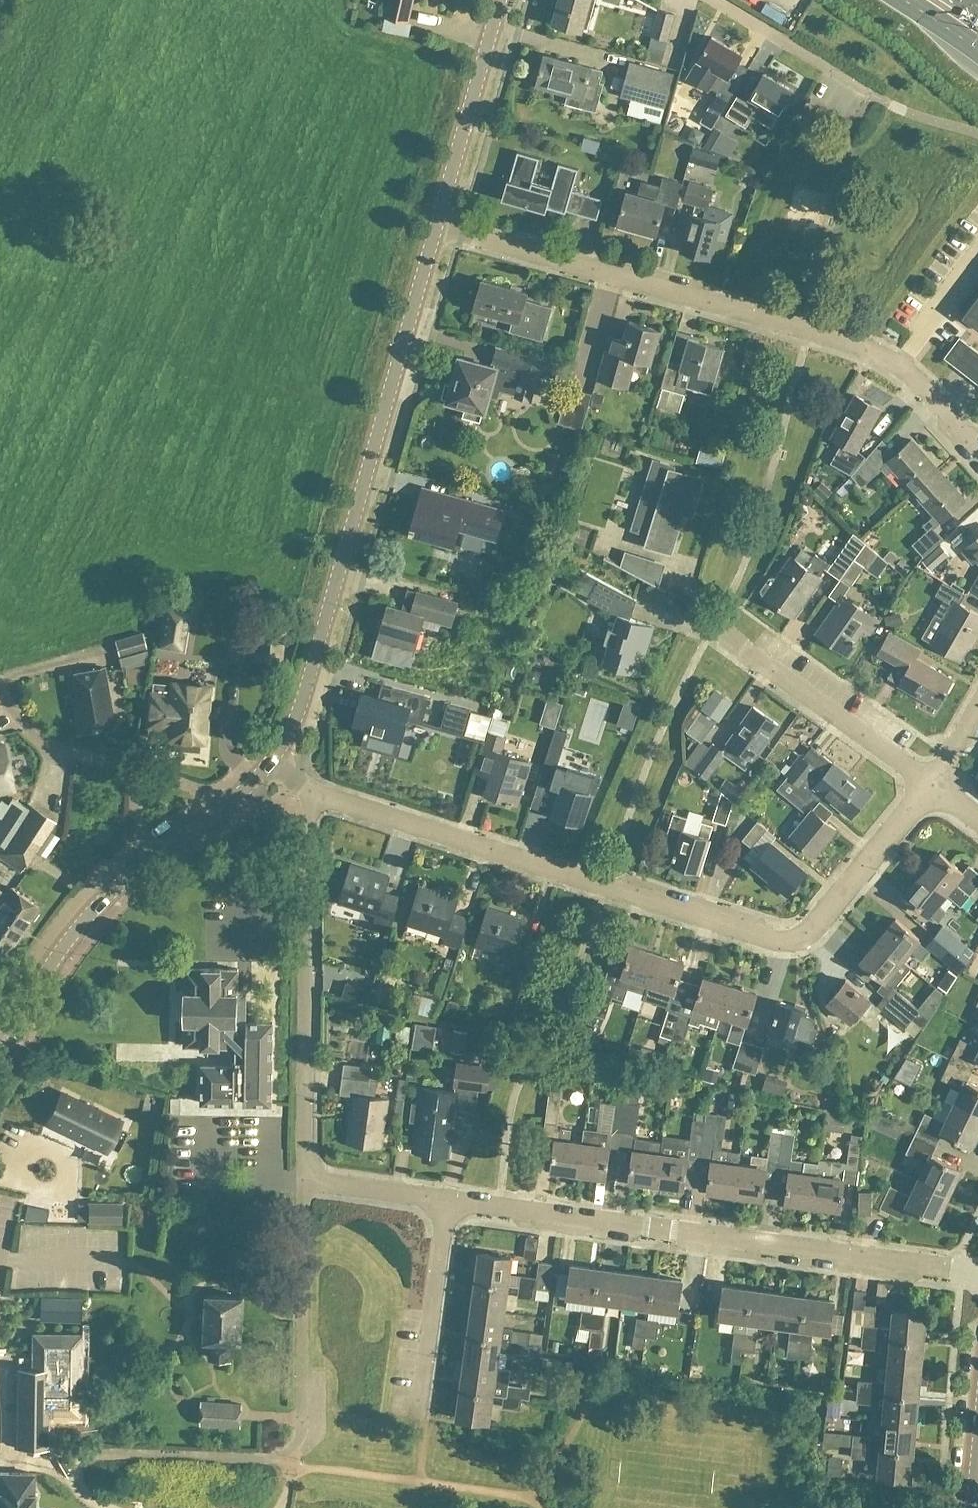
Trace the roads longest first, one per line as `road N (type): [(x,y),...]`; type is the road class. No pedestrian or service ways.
road 1 (residential): [(315,796),(786,943),(815,929),(932,785)]
road 2 (unclassified): [(270,764),(296,716),(424,270),(431,253),(456,237)]
road 3 (residential): [(977,1274),(443,1198)]
road 4 (residential): [(57,1462),(98,1454),(265,1459),(296,1443),(304,1179)]
road 5 (residential): [(304,1179),(306,825),(315,796)]
road 6 (residential): [(762,304),(723,309),(456,237)]
road 7 (residential): [(712,631),(932,785)]
road 8 (residential): [(762,304),(788,324),(897,368),(977,448)]
road 9 (unclassified): [(456,237),(451,172),(506,0)]
road 10 (residential): [(425,1421),(443,1198)]
road 11 (unclassified): [(0,1025),(26,1008),(82,923),(136,871)]
road 12 (residential): [(138,771),(58,753),(0,700)]
road 13 (residential): [(844,81),(708,0)]
road 14 (residential): [(443,1198),(304,1179)]

